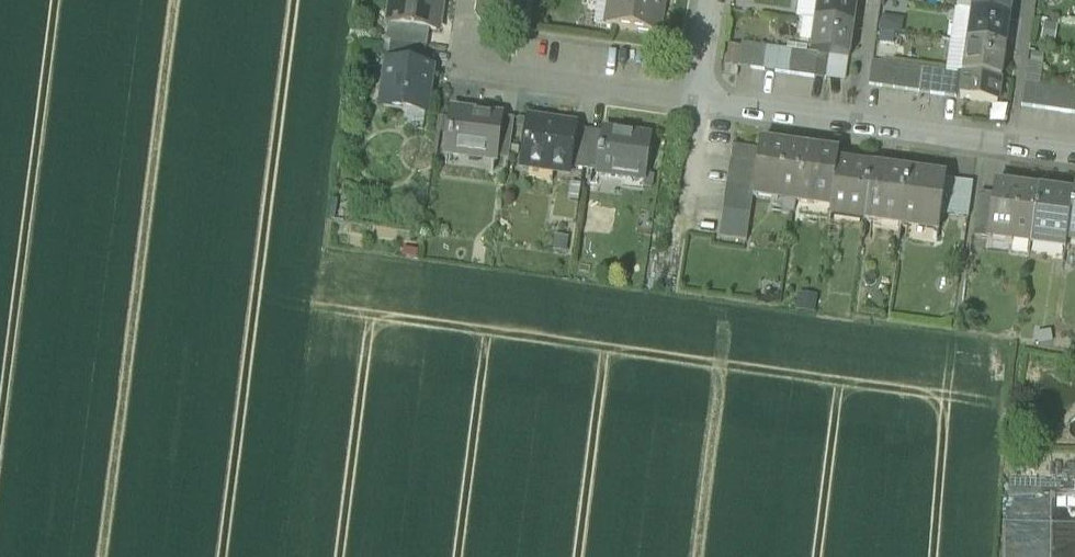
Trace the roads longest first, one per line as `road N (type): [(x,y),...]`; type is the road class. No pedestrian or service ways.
road 1 (residential): [(698,99),(1074,155)]
road 2 (residential): [(698,99),(475,66)]

